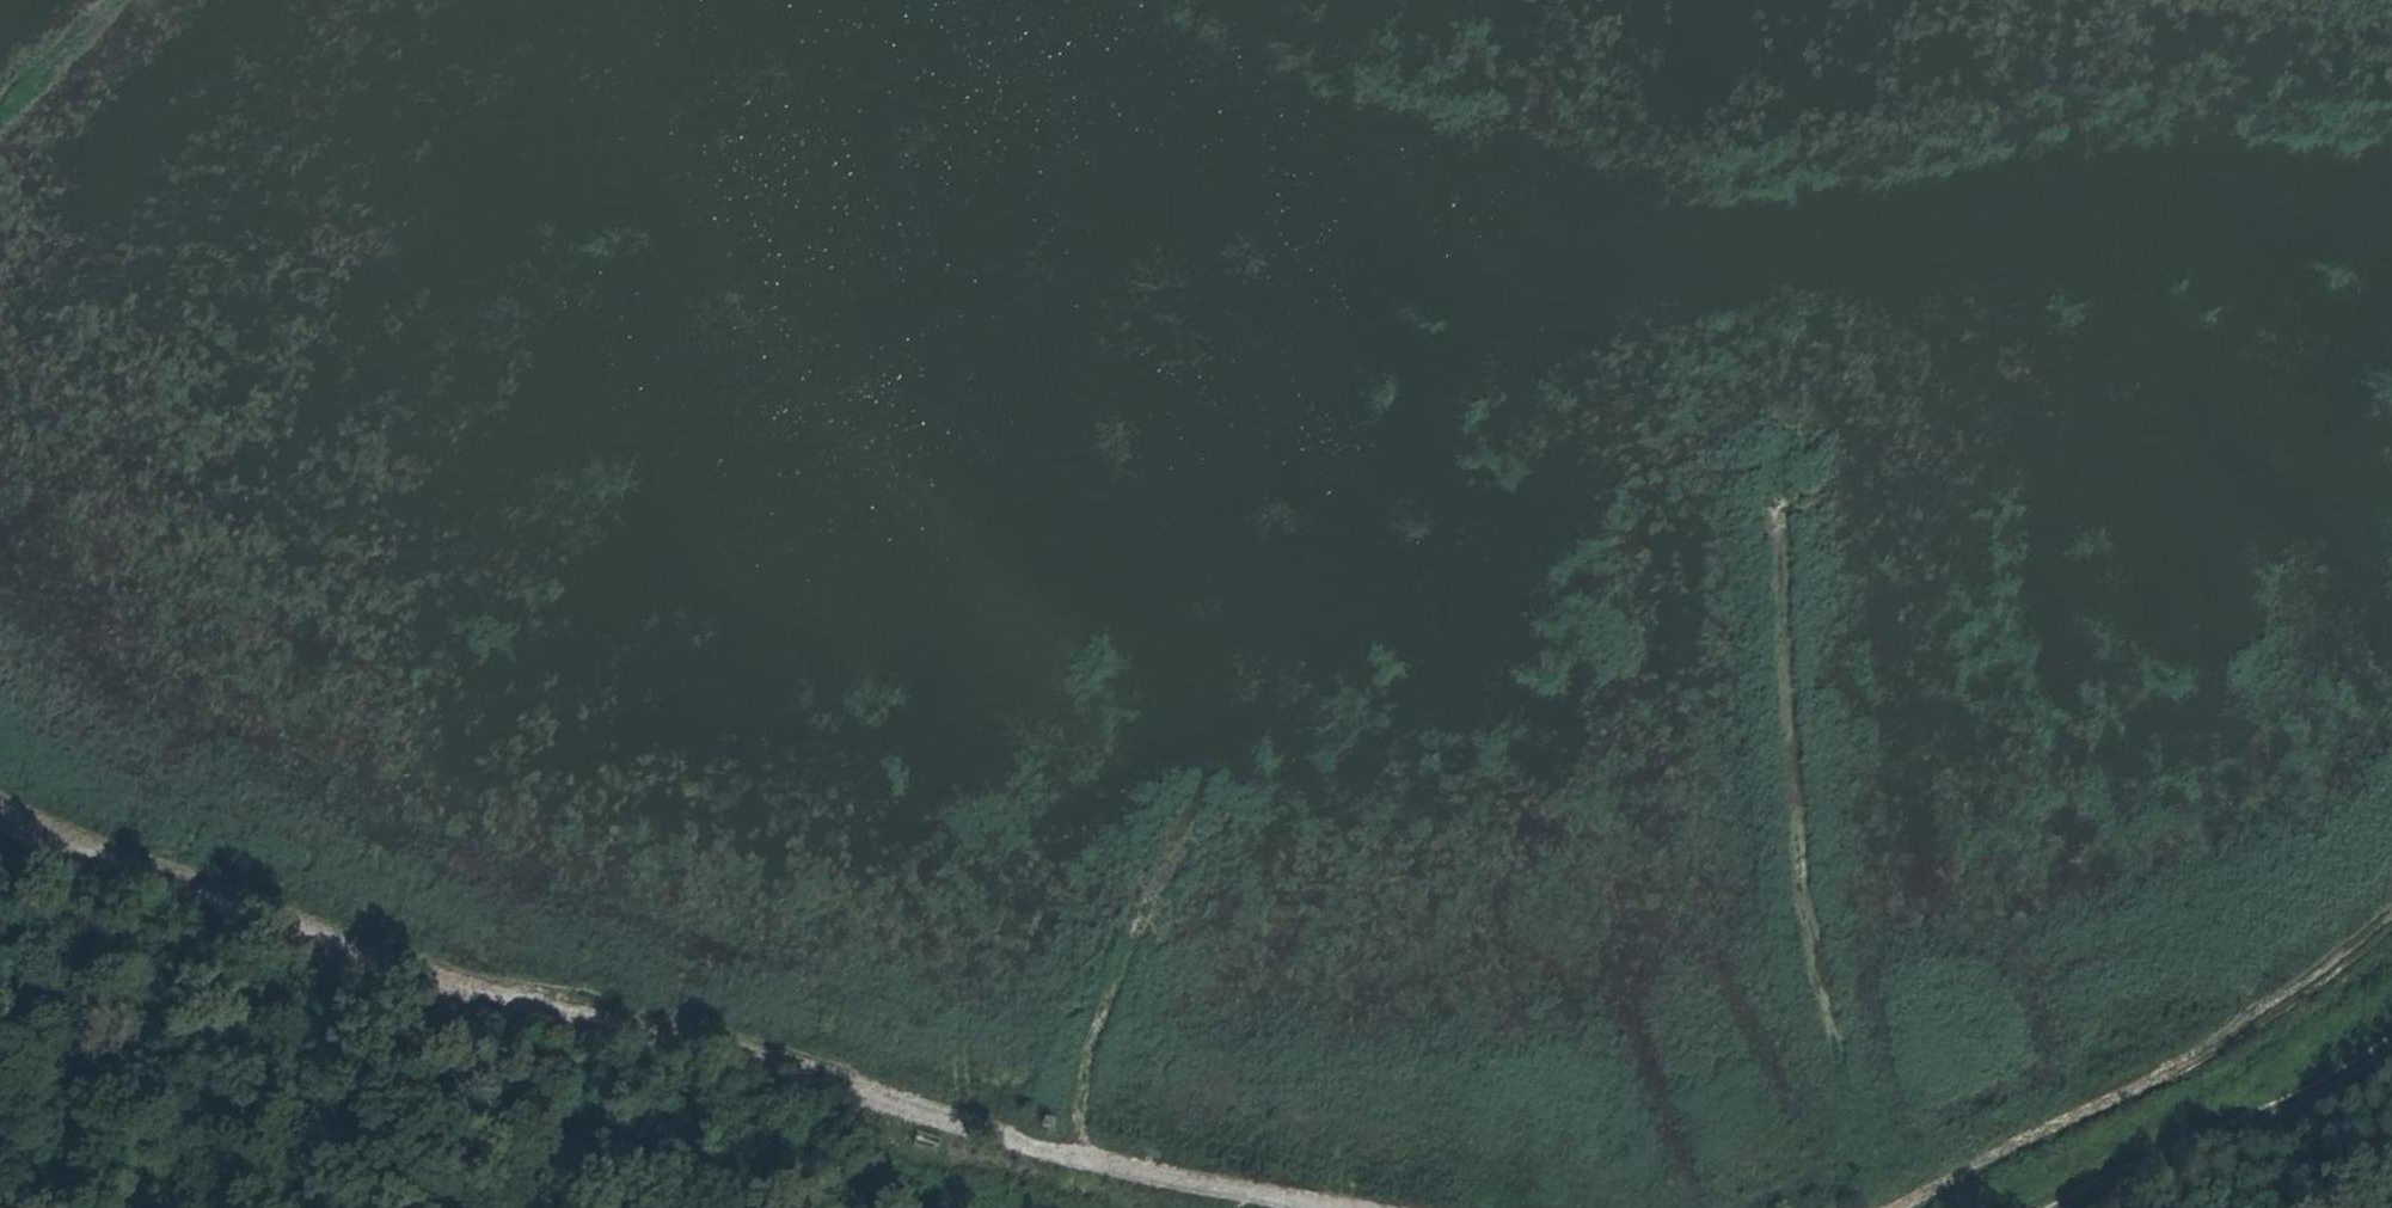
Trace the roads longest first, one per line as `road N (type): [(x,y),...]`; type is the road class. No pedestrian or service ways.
road 1 (track): [(2049,1207),(2136,1152),(2266,1104),(2391,1022)]

